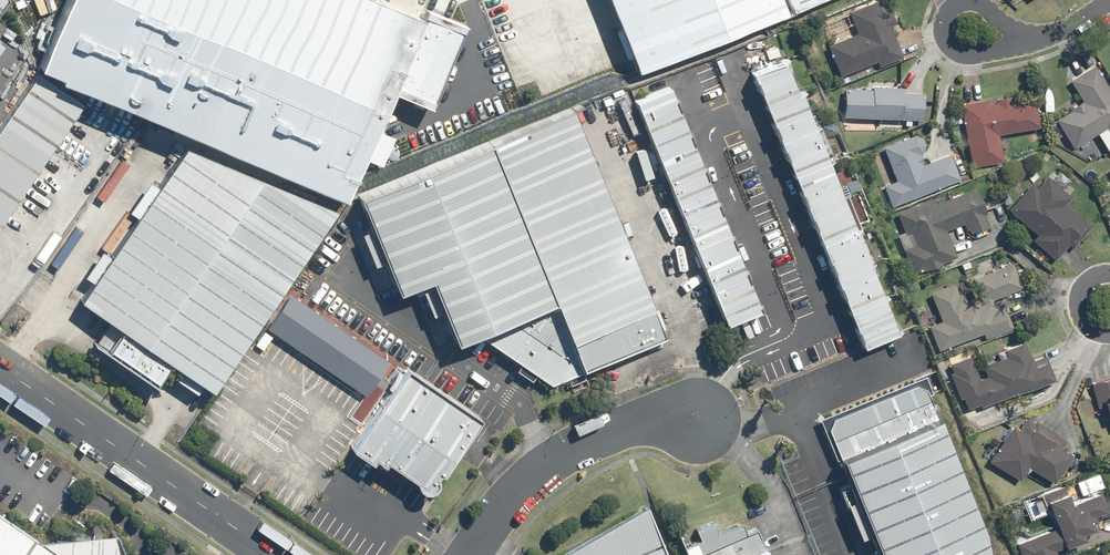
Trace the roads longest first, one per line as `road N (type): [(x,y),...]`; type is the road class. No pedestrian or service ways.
road 1 (tertiary): [(275,554),(0,370)]
road 2 (unclassified): [(464,554),(517,480),(554,452),(701,415)]
road 3 (residential): [(1022,46),(957,52),(941,31),(942,18),(960,0)]

